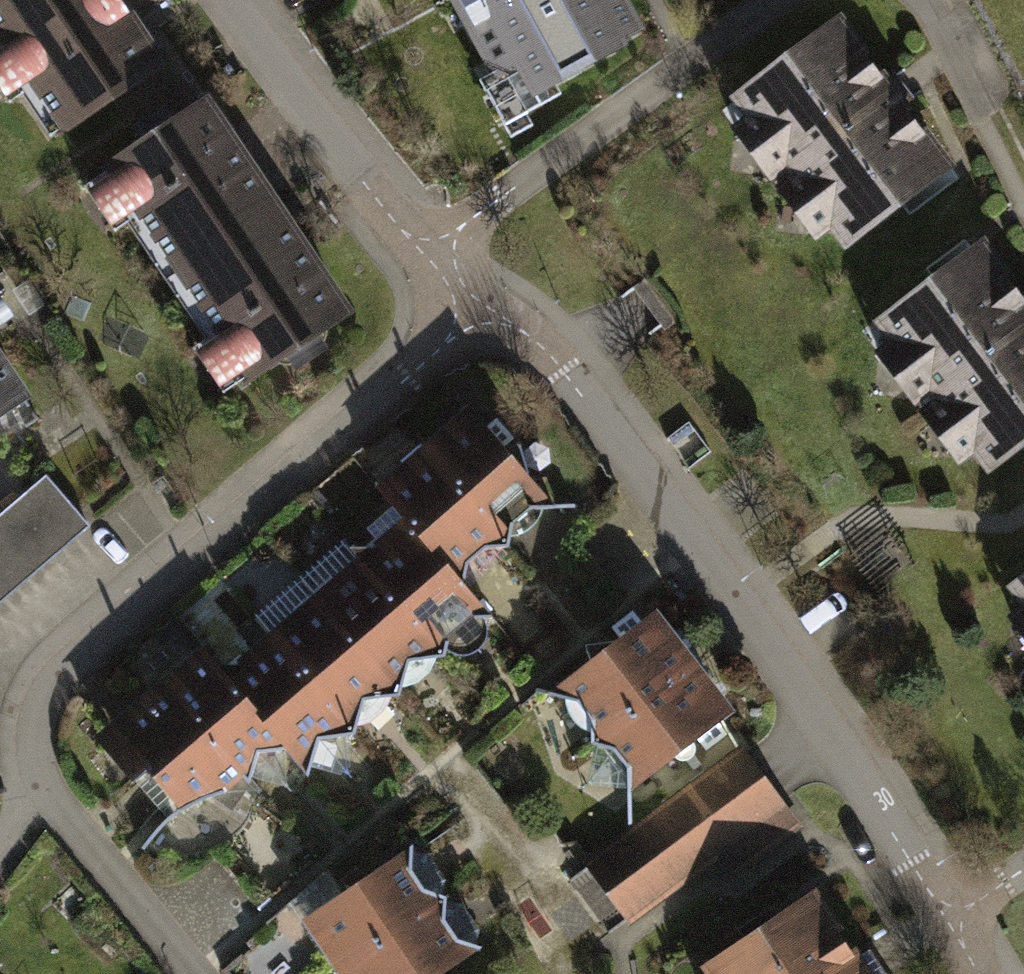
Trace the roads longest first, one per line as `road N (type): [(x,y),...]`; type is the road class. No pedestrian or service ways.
road 1 (residential): [(193,973),(44,789),(32,711),(85,632),(467,319)]
road 2 (residential): [(467,319),(515,329),(565,373),(709,562),(954,914)]
road 3 (residential): [(417,252),(777,0)]
road 4 (residential): [(229,0),(417,252)]
road 5 (residential): [(919,0),(982,117)]

